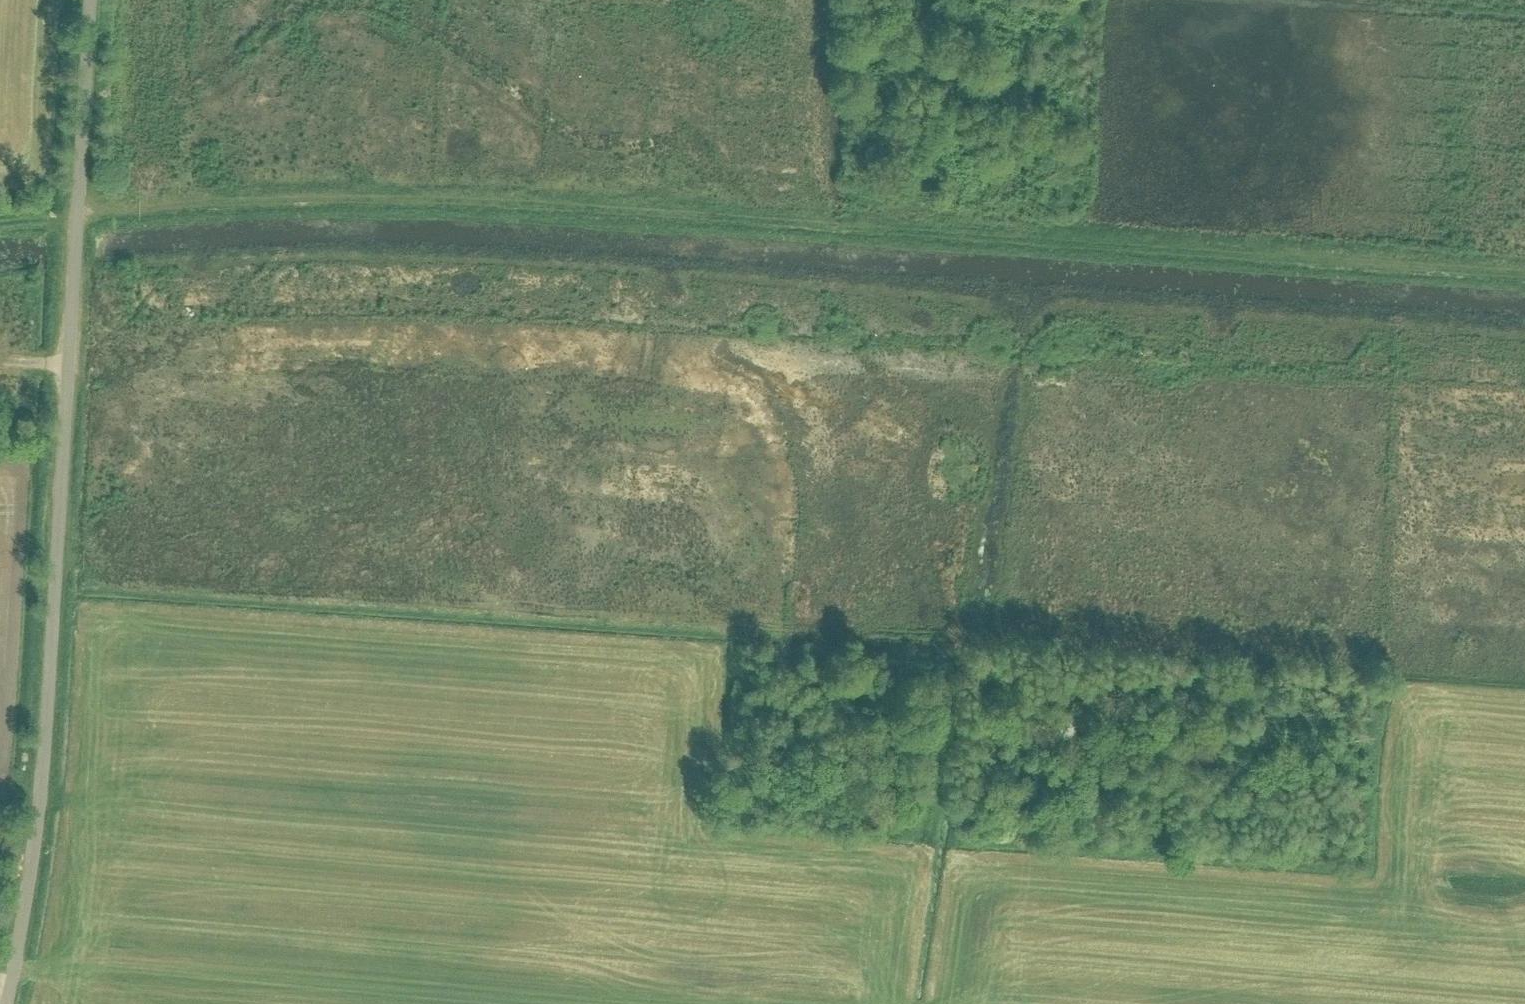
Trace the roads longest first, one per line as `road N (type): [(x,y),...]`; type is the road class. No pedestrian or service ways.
road 1 (track): [(77,222),(205,208),(409,209),(1524,275)]
road 2 (unclassified): [(5,1003),(29,881),(48,685),(90,0)]

